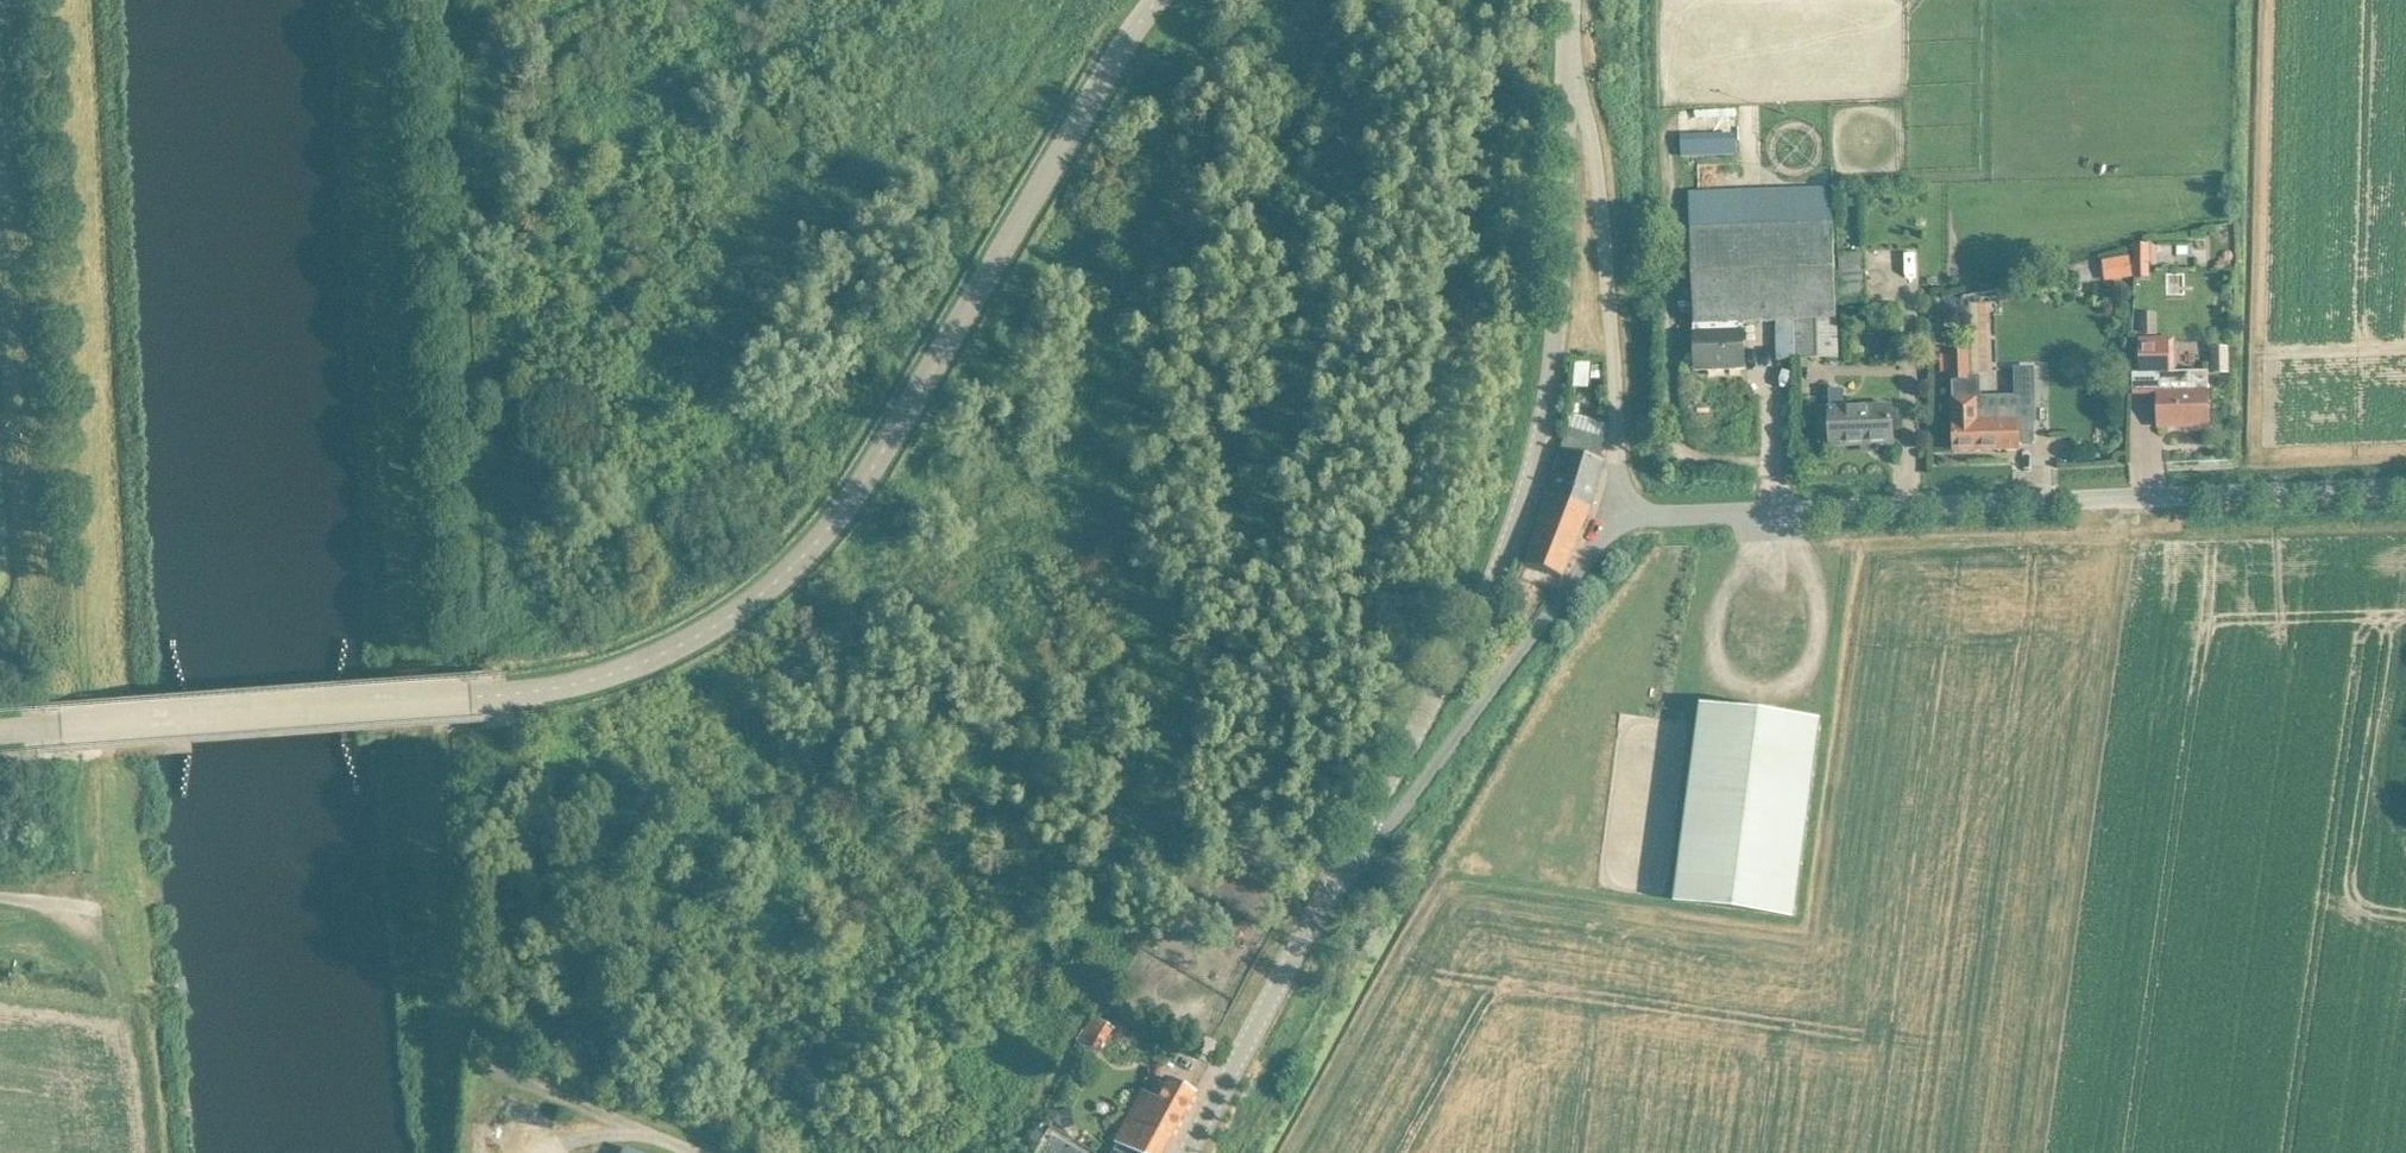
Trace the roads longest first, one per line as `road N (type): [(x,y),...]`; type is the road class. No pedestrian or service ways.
road 1 (unclassified): [(0,734),(533,691),(634,668),(703,636),(798,564),(860,489),(1158,0)]
road 2 (unclassified): [(1346,867),(1504,554),(1540,452),(1553,367),(1570,79)]
road 3 (unclassified): [(1620,512),(2405,488)]
road 4 (unclassified): [(1346,867),(1403,811),(1620,512)]
road 5 (unclassified): [(1620,512),(1604,216),(1587,117),(1570,79)]
road 6 (unclassified): [(1185,1152),(1346,867)]

